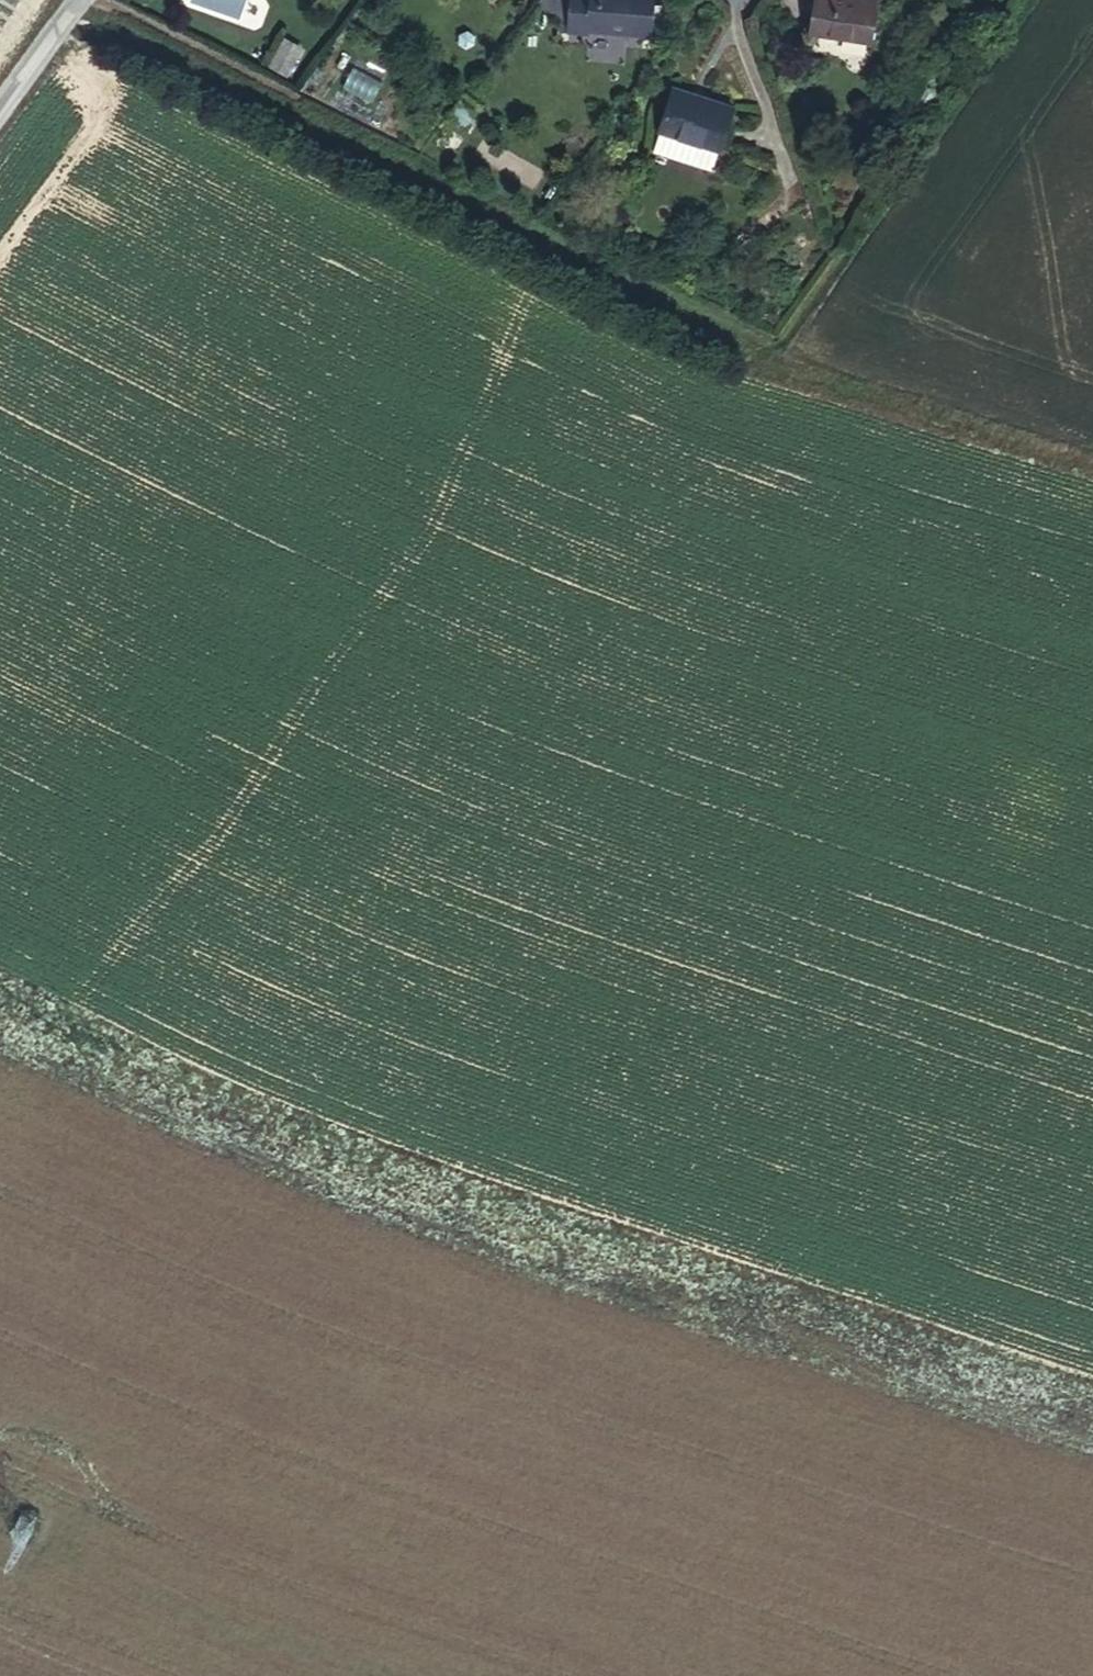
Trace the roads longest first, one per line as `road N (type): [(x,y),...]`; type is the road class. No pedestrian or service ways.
road 1 (unclassified): [(82,0),(0,111)]

